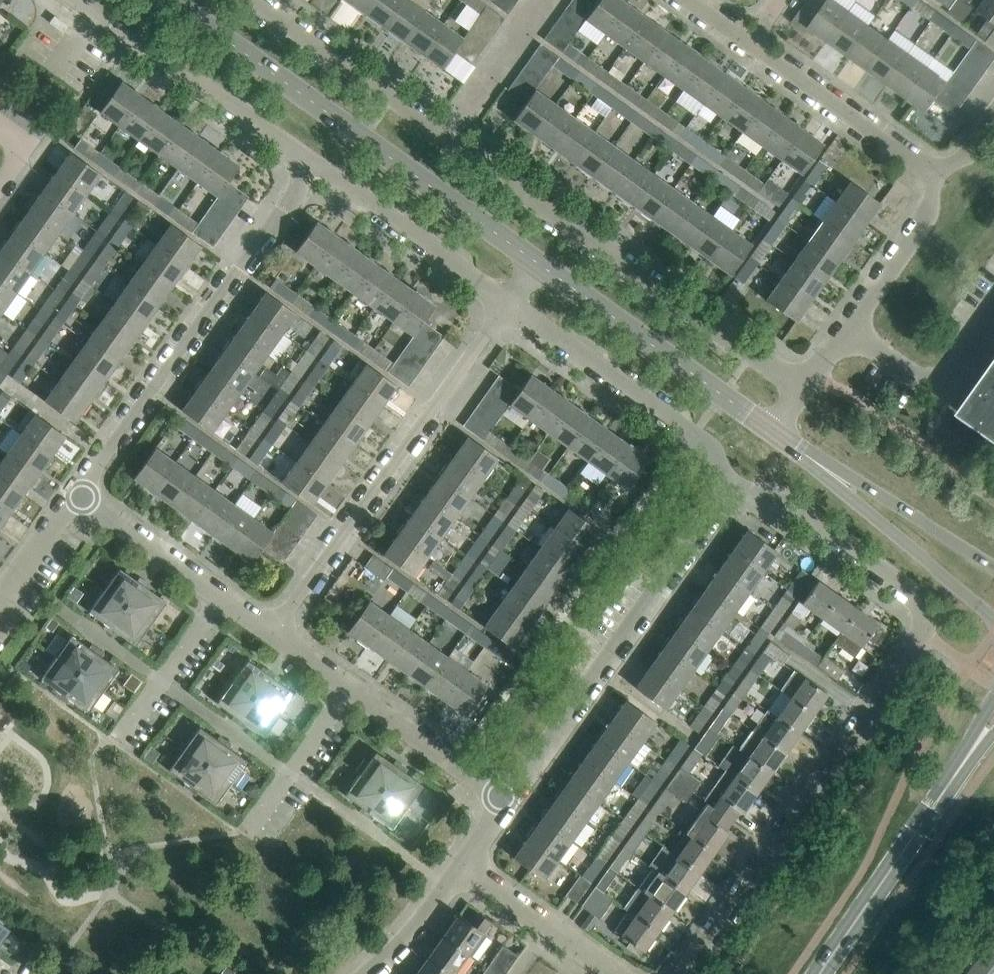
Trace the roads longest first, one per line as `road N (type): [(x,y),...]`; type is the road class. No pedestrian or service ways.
road 1 (residential): [(682,973),(928,636),(913,592),(771,498),(734,486)]
road 2 (unclassified): [(532,262),(176,0)]
road 3 (residential): [(807,381),(447,128)]
road 4 (residential): [(275,639),(507,298)]
road 5 (residential): [(311,158),(82,495)]
road 6 (residential): [(503,805),(734,486)]
road 7 (secondary): [(817,973),(993,715)]
road 8 (residential): [(734,486),(709,456),(507,298)]
road 9 (unclassified): [(771,429),(532,262)]
road 10 (residential): [(311,158),(98,6)]
road 11 (residential): [(507,298),(311,158)]
road 12 (residential): [(948,176),(758,41)]
road 13 (residential): [(447,128),(254,0)]
road 14 (unclassified): [(824,467),(993,619)]
road 15 (residential): [(503,805),(343,688)]
road 16 (unclassified): [(993,561),(824,467)]
road 17 (residential): [(845,329),(916,376),(958,363),(993,311)]
road 18 (residential): [(845,329),(948,176)]
road 19 (residential): [(247,837),(343,688)]
road 20 (residential): [(116,737),(168,678),(217,598)]
road 21 (residential): [(217,598),(82,495)]
road 22 (residential): [(447,128),(533,0)]
road 23 (residential): [(0,598),(82,495)]
road 24 (residential): [(360,973),(446,880)]

